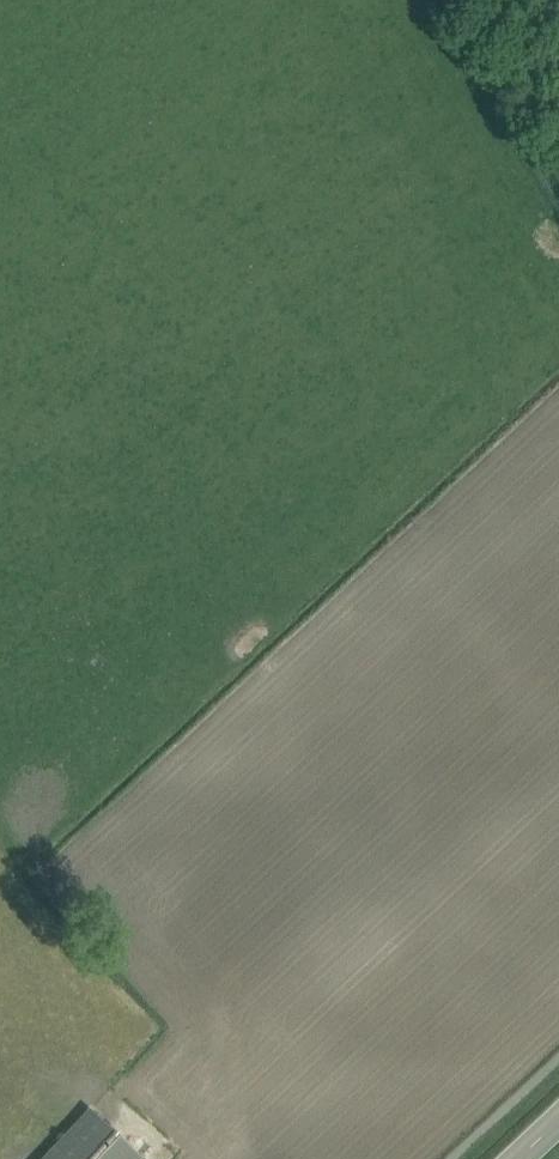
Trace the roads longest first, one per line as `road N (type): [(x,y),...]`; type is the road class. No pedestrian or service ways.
road 1 (track): [(558,114),(488,0)]

